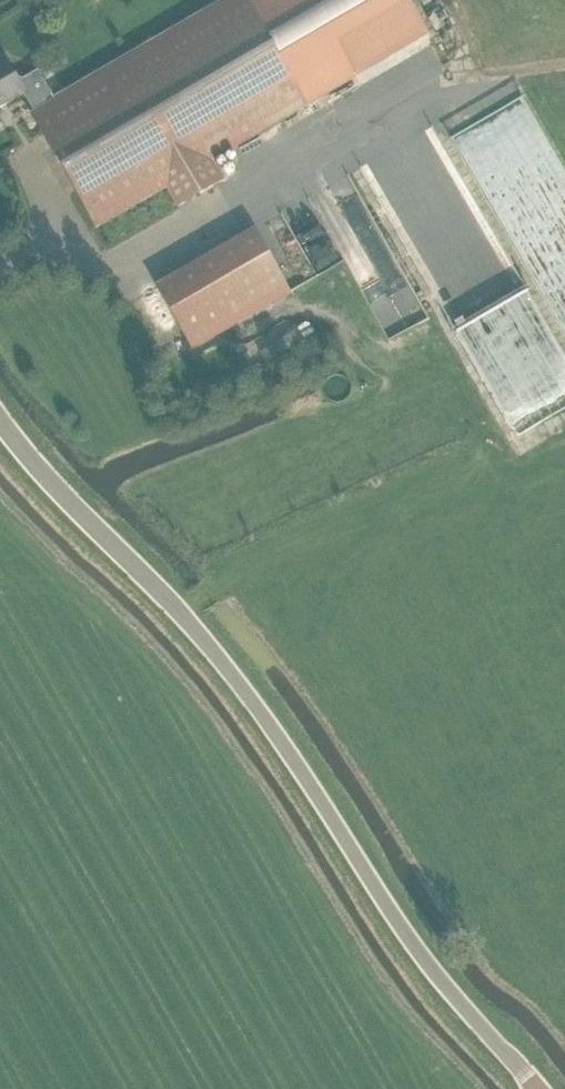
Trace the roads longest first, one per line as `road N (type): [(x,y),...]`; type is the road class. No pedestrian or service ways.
road 1 (tertiary): [(537,1088),(427,962),(219,659),(0,421)]

